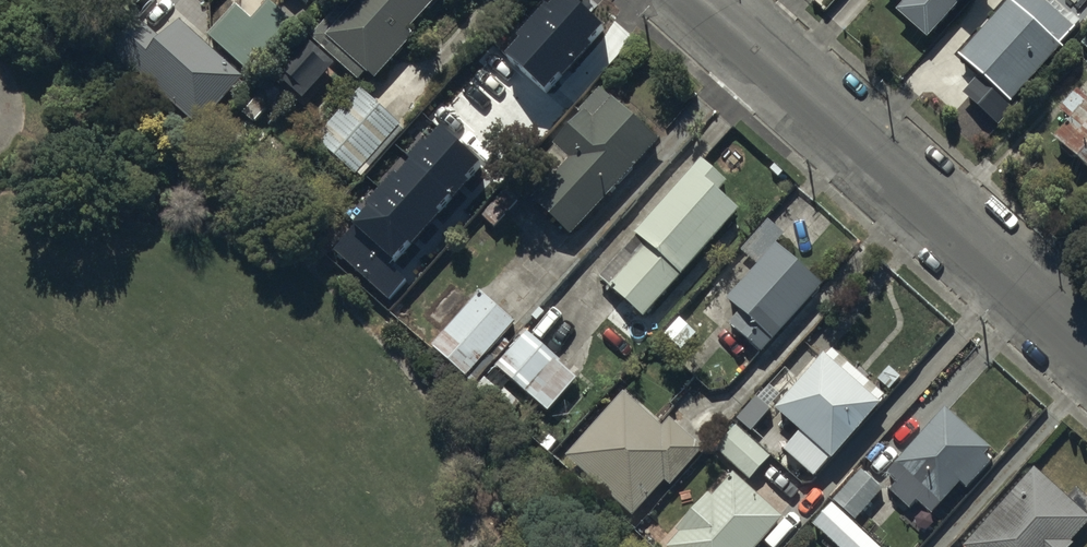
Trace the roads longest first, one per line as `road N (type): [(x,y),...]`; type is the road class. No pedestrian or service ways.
road 1 (residential): [(1086,344),(705,0)]

